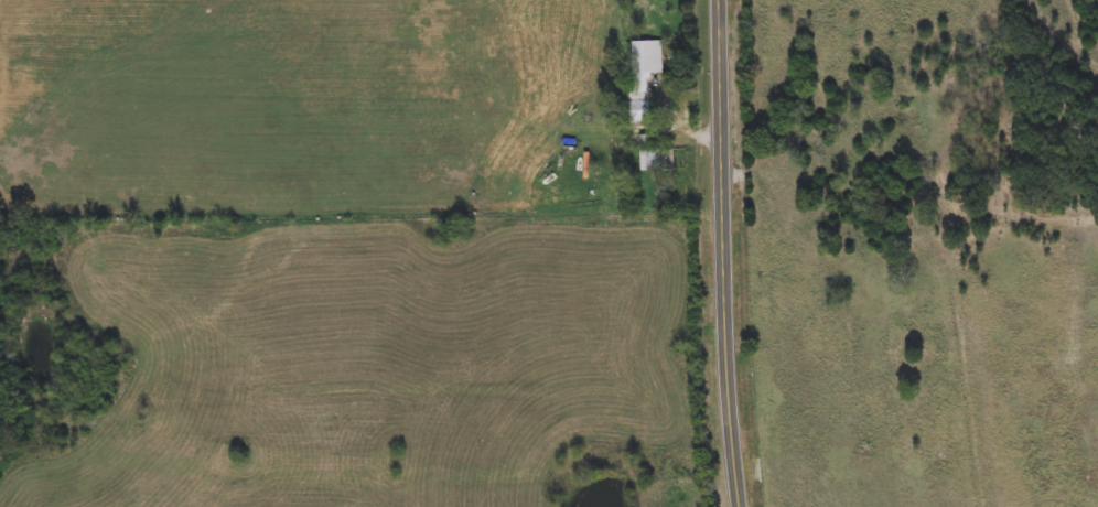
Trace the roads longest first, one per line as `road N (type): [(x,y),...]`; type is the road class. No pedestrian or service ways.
road 1 (tertiary): [(740,506),(724,322),(718,0)]

